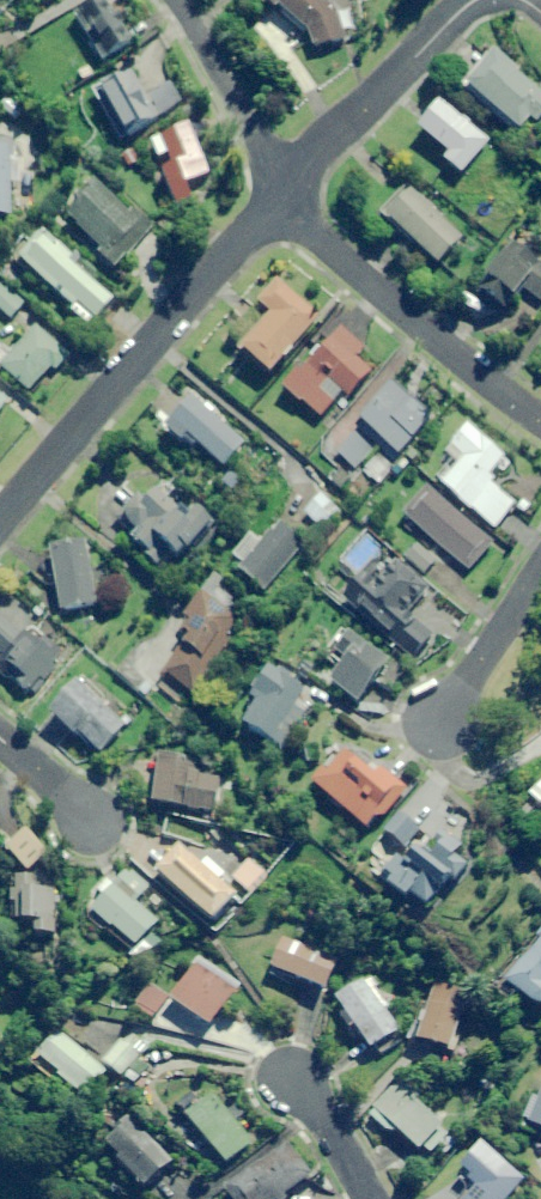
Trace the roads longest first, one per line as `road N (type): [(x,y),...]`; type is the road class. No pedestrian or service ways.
road 1 (residential): [(275,202),(0,519)]
road 2 (residential): [(540,420),(275,202)]
road 3 (residential): [(457,0),(290,186)]
road 4 (residential): [(290,186),(253,148),(177,0)]
road 5 (residential): [(436,724),(540,564)]
road 6 (residential): [(289,1078),(369,1198)]

